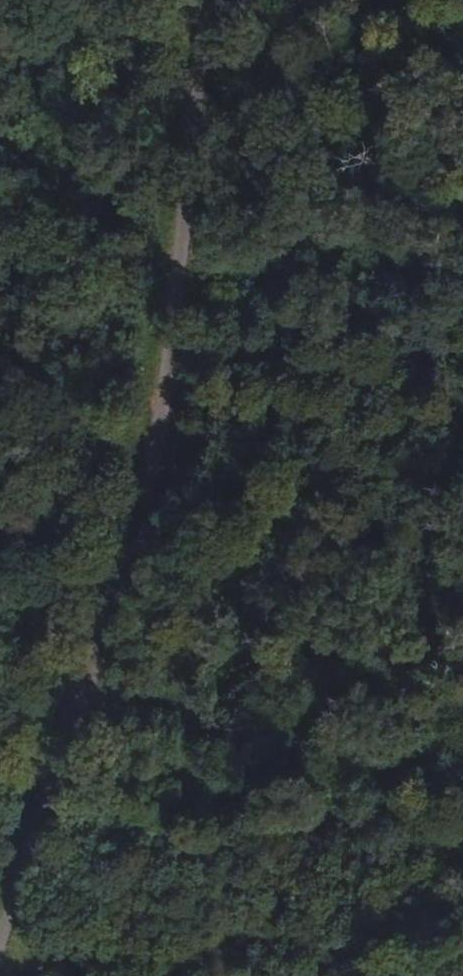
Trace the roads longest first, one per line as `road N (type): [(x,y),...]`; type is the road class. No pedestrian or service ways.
road 1 (track): [(9,975),(154,560),(217,0)]

